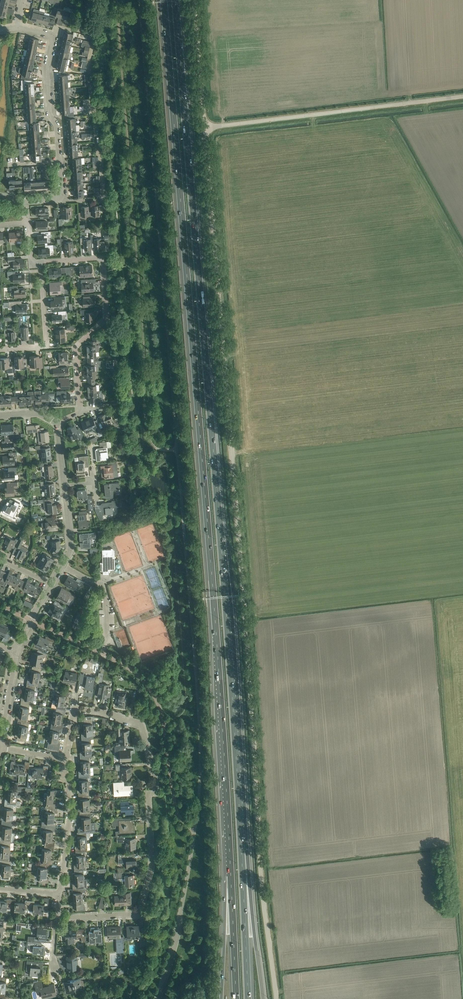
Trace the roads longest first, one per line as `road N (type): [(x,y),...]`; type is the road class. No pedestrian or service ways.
road 1 (motorway): [(163,0),(231,877)]
road 2 (unclassified): [(278,998),(205,127)]
road 3 (motorway): [(242,852),(178,0)]
road 4 (residential): [(65,759),(76,709),(142,724),(157,791),(149,797),(152,866),(138,913),(59,918)]
road 5 (unclassified): [(205,127),(462,97)]
road 6 (residential): [(61,197),(103,197),(89,62),(95,36),(62,28),(51,36)]
road 7 (residential): [(81,412),(76,346),(107,318),(103,262),(41,262)]
road 8 (residential): [(51,36),(46,69),(61,197)]
road 9 (motorway): [(264,998),(242,852)]
road 10 (motorway): [(248,998),(242,852)]
road 11 (residential): [(60,893),(69,818),(65,759)]
road 12 (residential): [(0,349),(45,346),(41,262)]
road 13 (unclassified): [(205,127),(193,0)]
road 14 (motorway): [(231,877),(221,998)]
road 15 (motorway): [(231,877),(236,998)]

